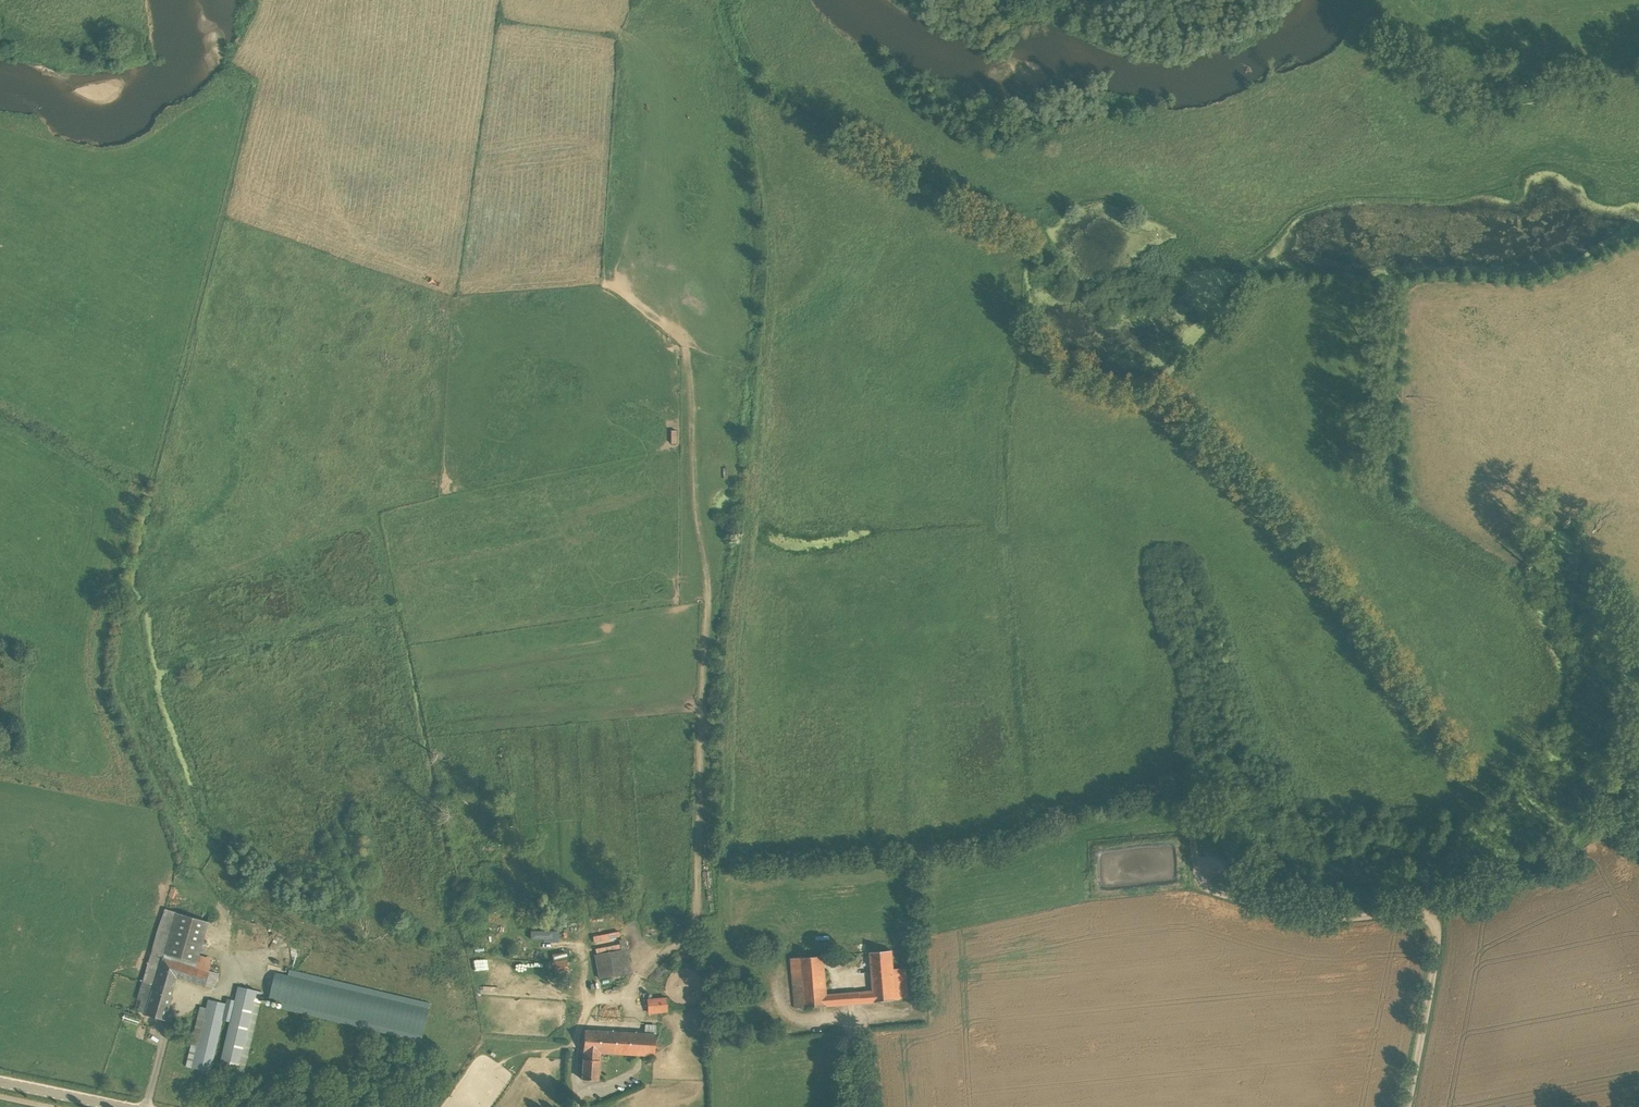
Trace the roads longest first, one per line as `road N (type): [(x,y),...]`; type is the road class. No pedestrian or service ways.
road 1 (track): [(689,352),(695,505),(710,587),(695,911),(688,933),(626,991),(589,1006),(576,1059)]
road 2 (unclassified): [(1408,1106),(1442,928),(1421,911),(1286,912),(1205,887)]
road 3 (tertiary): [(128,1106),(0,1081)]

